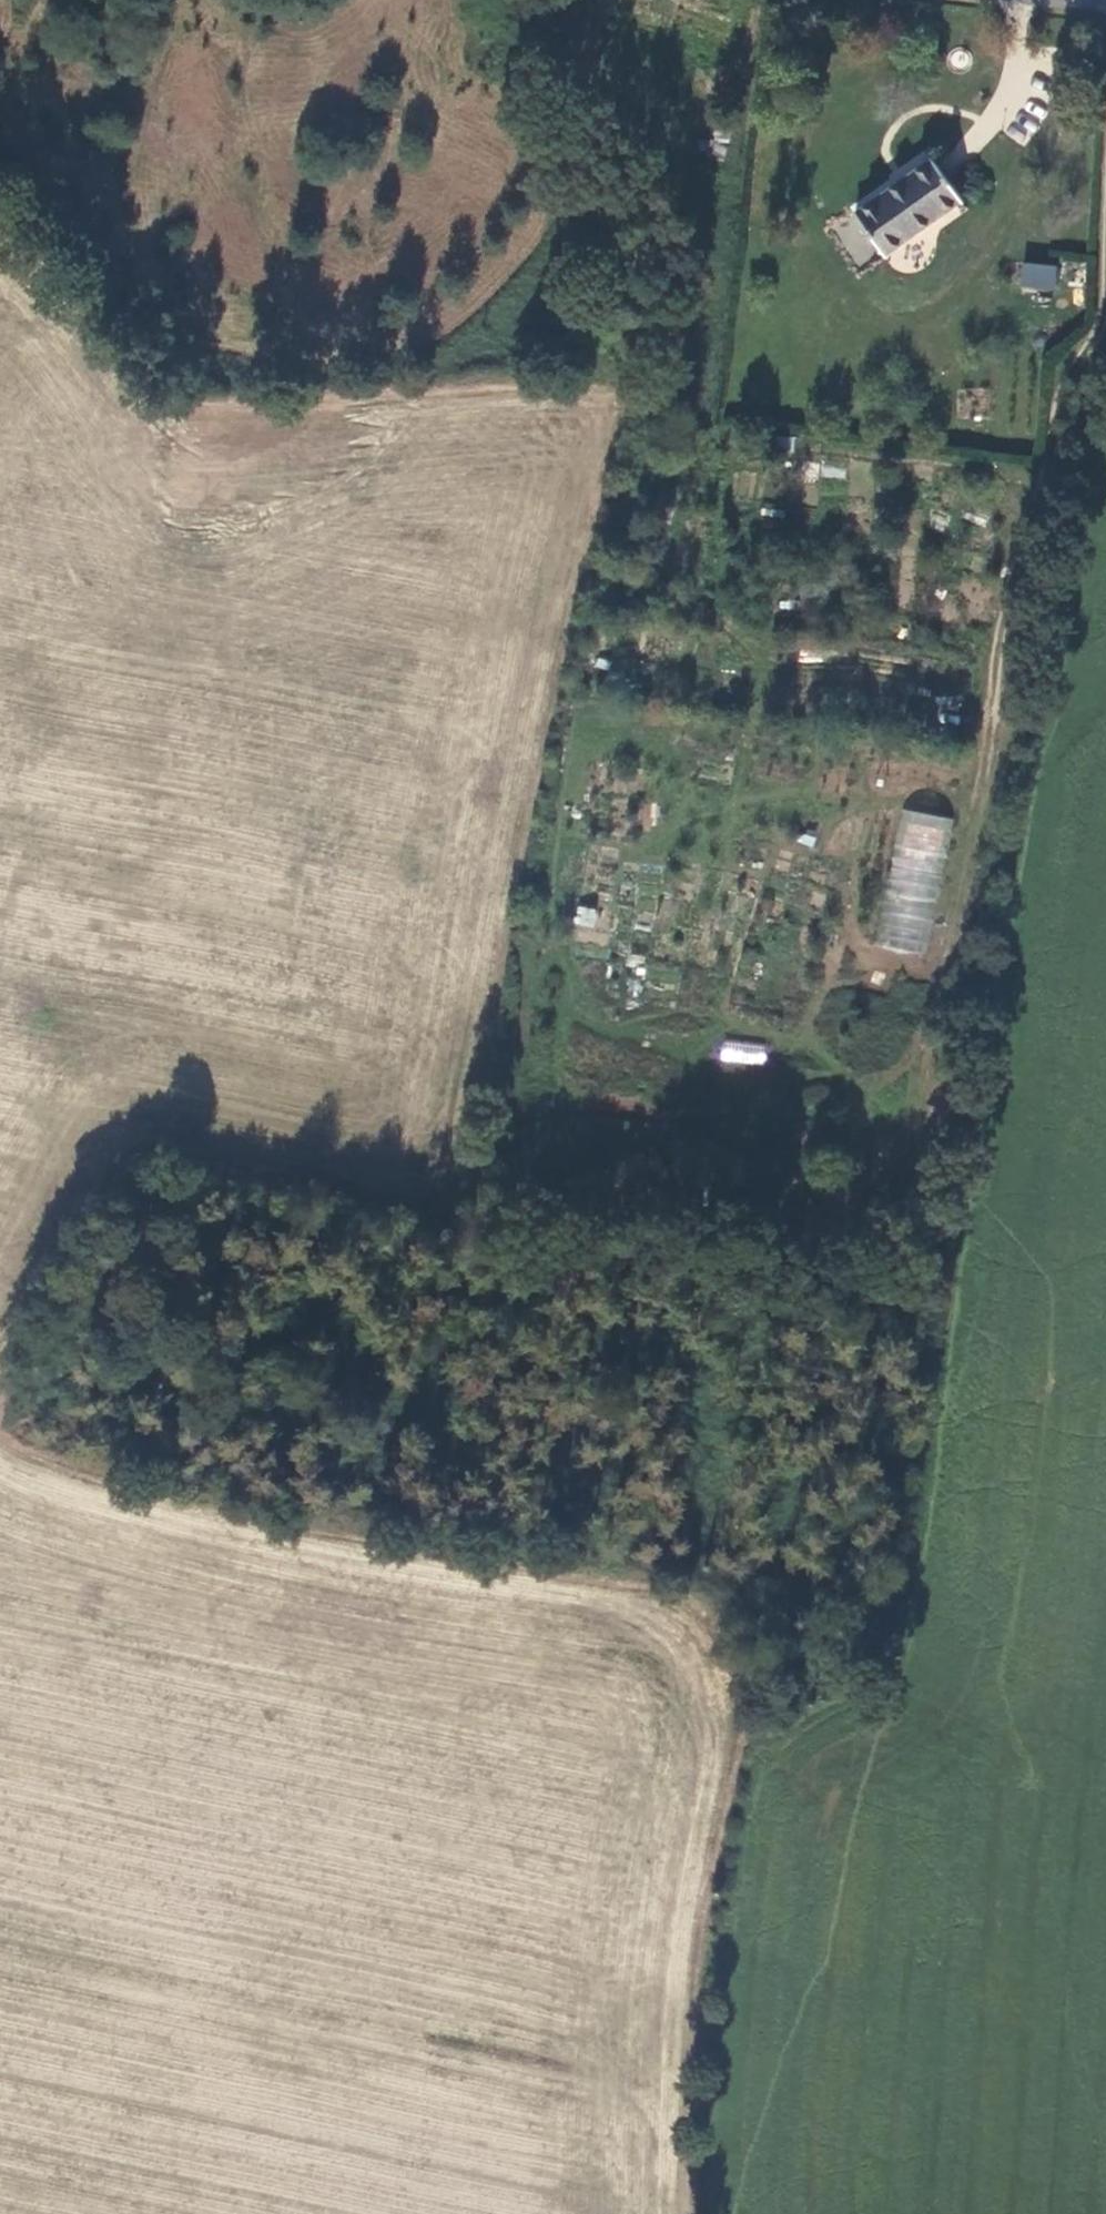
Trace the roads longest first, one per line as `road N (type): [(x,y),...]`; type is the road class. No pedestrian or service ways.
road 1 (track): [(1105,294),(1068,385),(895,1154)]

